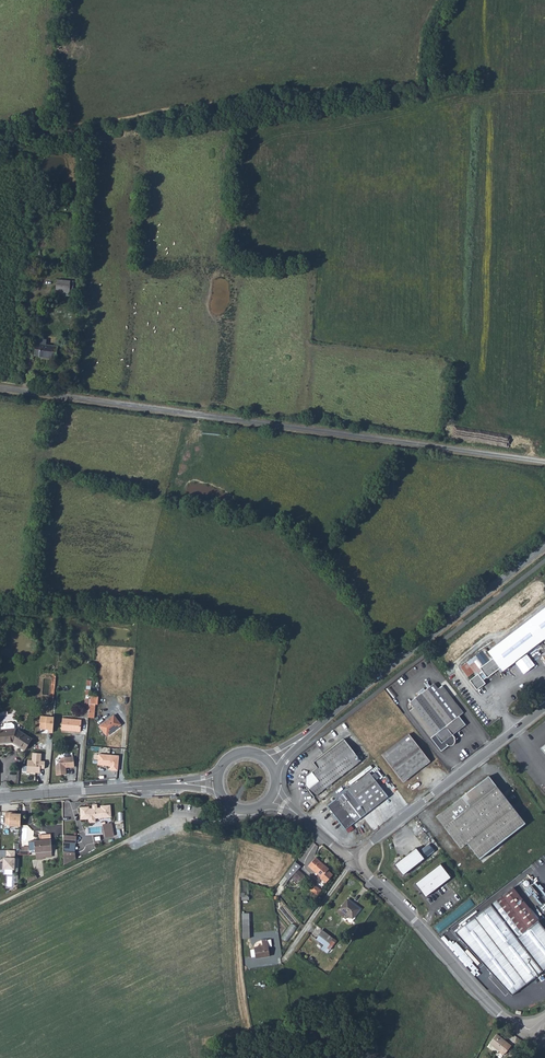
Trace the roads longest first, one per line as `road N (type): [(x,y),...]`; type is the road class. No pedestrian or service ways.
road 1 (unclassified): [(544,462),(0,389)]
road 2 (secondary): [(544,547),(313,731)]
road 3 (tertiary): [(351,859),(525,1035)]
road 4 (unclassified): [(351,859),(544,707)]
road 5 (secondary): [(218,782),(0,797)]
road 6 (track): [(129,840),(0,903)]

